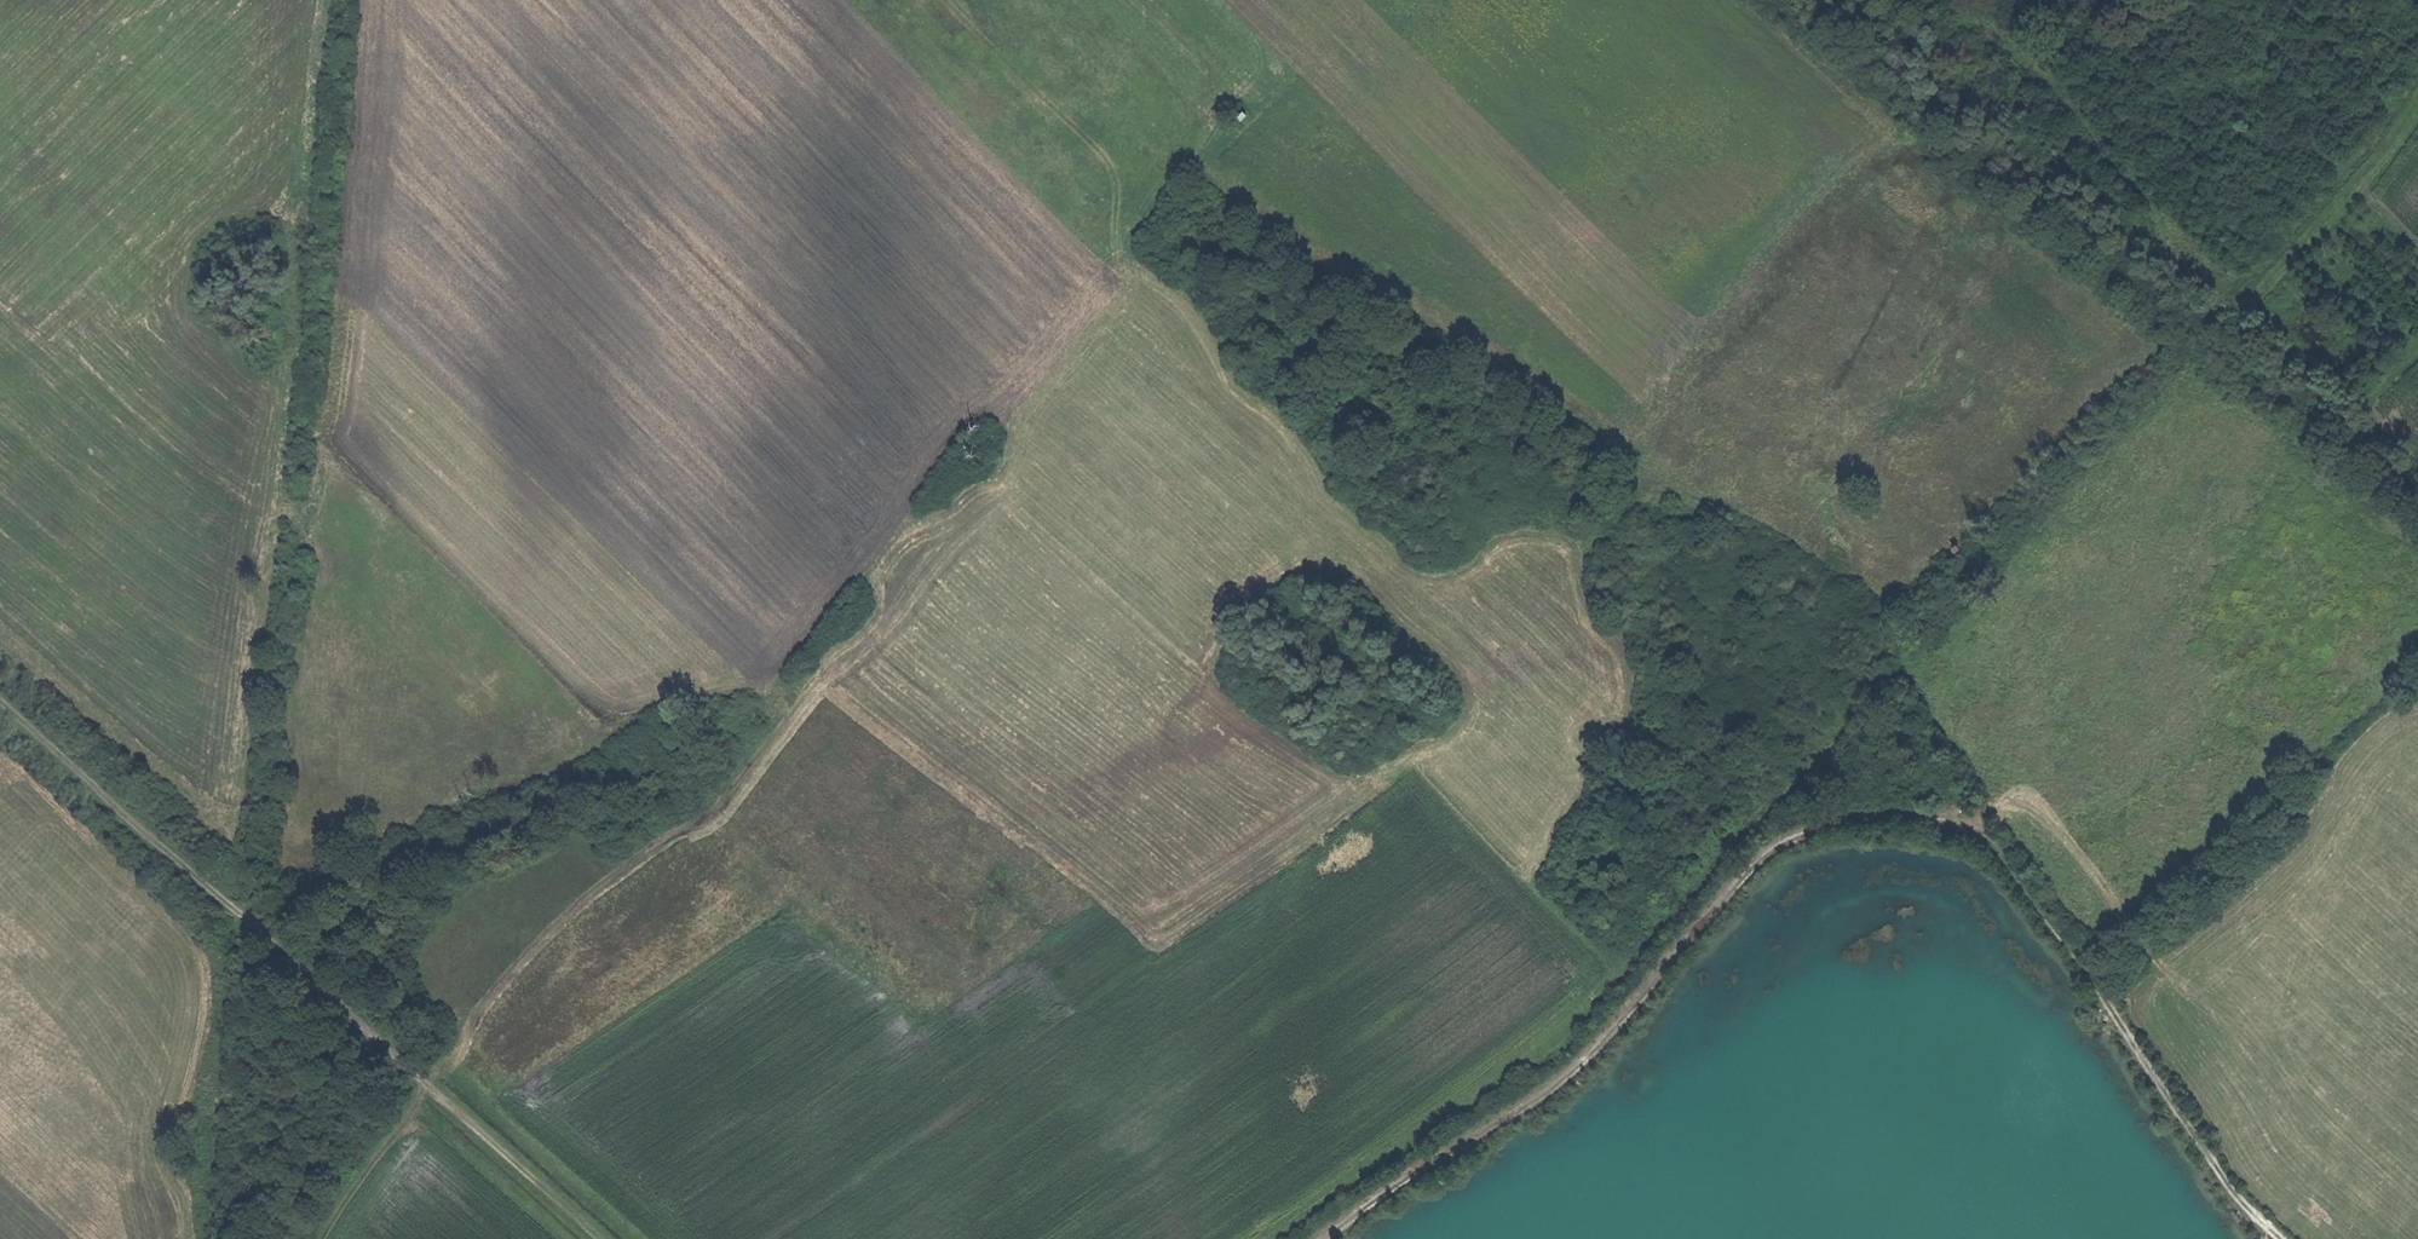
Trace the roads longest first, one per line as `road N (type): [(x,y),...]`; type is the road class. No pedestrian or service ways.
road 1 (track): [(1321,1238),(1565,1075),(1645,996),(1763,855),(1835,823),(1924,817),(1989,839),(2041,902),(2246,1206),(2283,1238)]
road 2 (track): [(0,705),(598,1238)]

